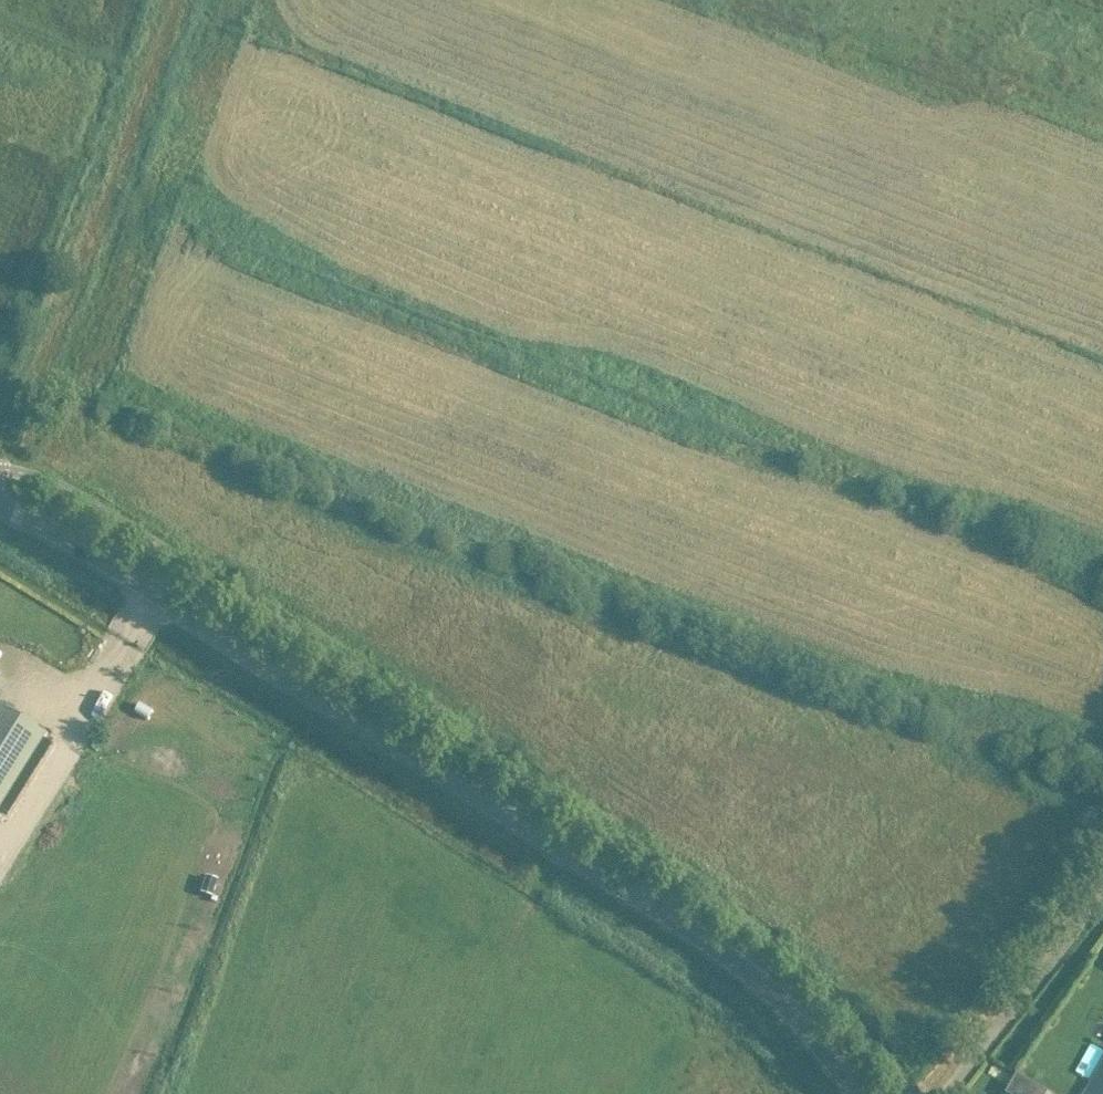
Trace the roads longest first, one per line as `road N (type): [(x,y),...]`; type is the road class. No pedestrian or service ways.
road 1 (tertiary): [(857,1093),(775,994),(724,952),(51,529),(0,506)]
road 2 (track): [(0,460),(173,0)]
road 3 (unclassified): [(946,1093),(1102,899)]

